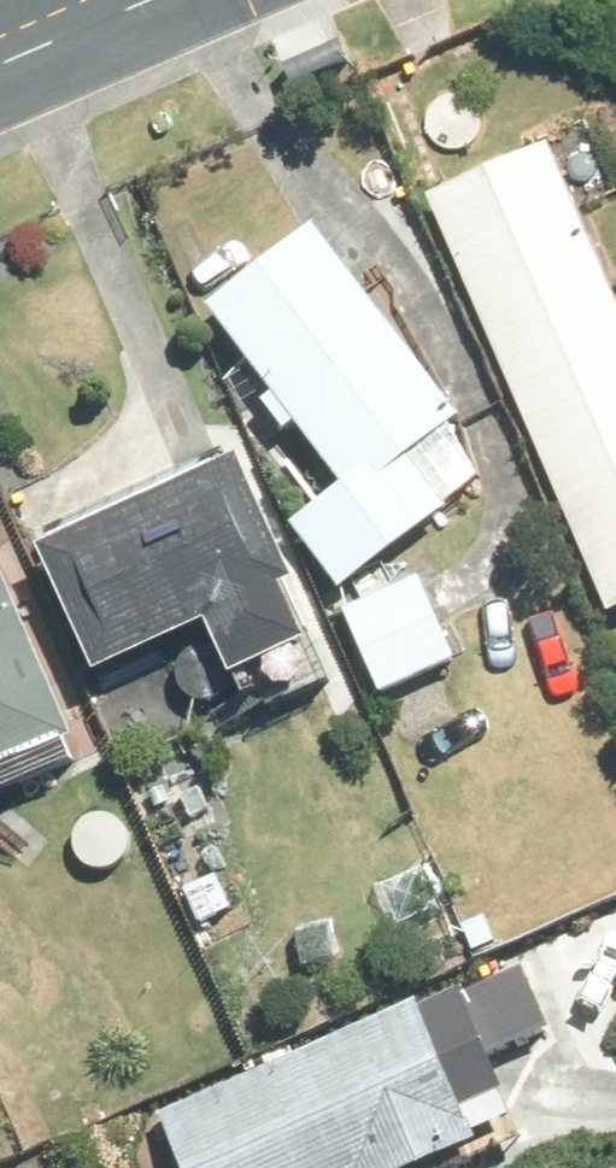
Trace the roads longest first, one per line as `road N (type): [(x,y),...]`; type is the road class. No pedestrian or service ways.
road 1 (secondary): [(0,66),(153,0)]

